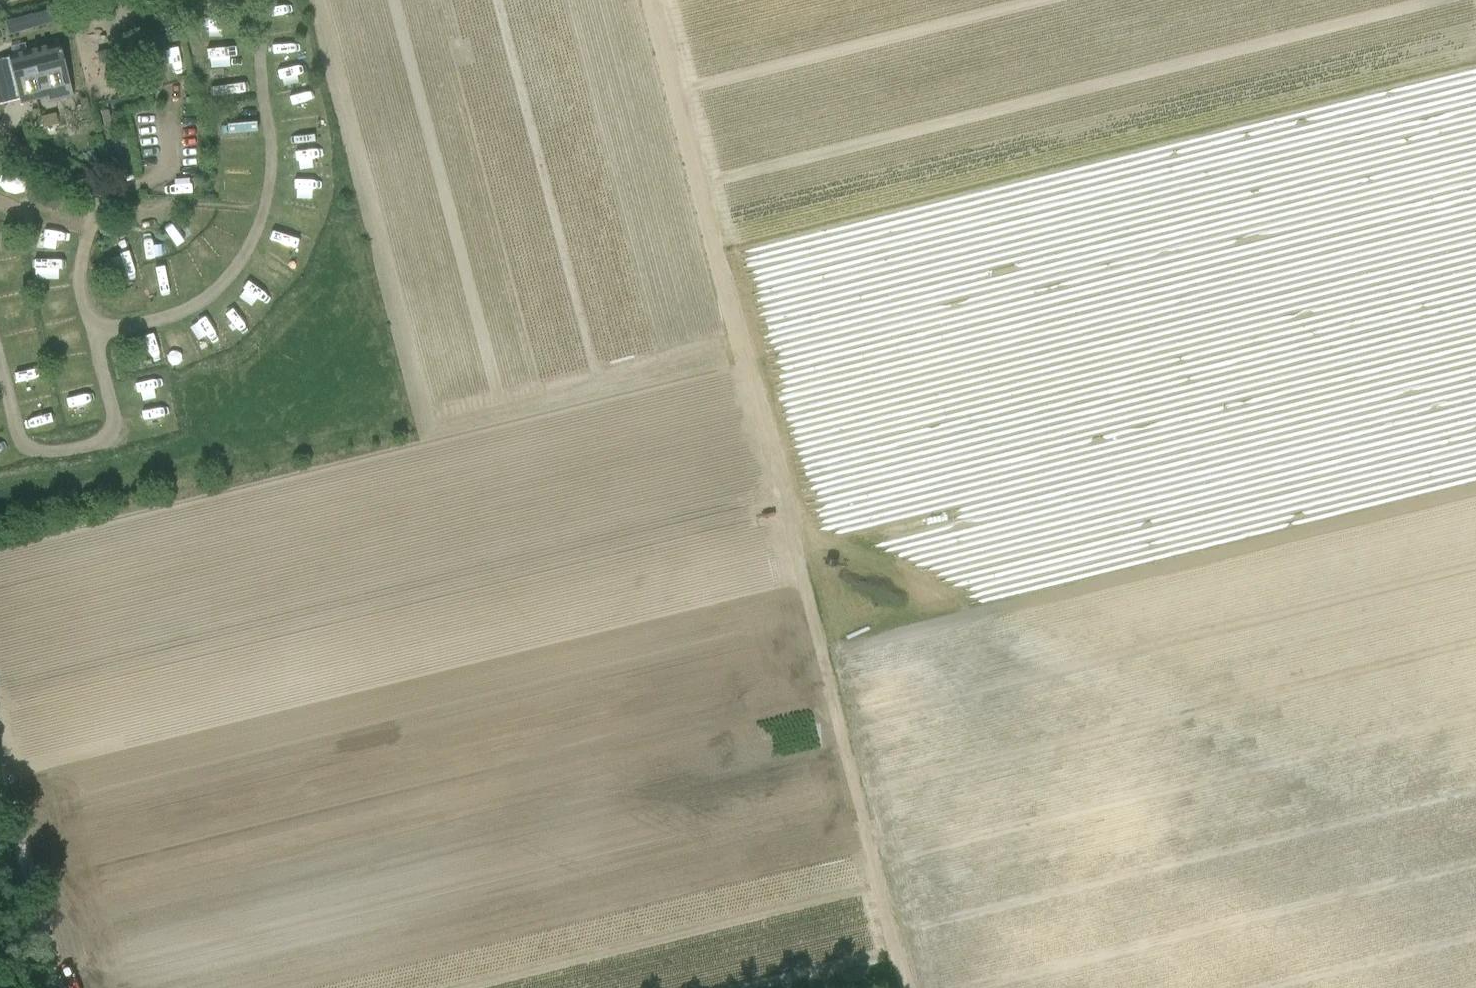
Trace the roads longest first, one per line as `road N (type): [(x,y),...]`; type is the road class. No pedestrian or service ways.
road 1 (track): [(913,987),(650,0)]
road 2 (track): [(56,987),(0,773)]

